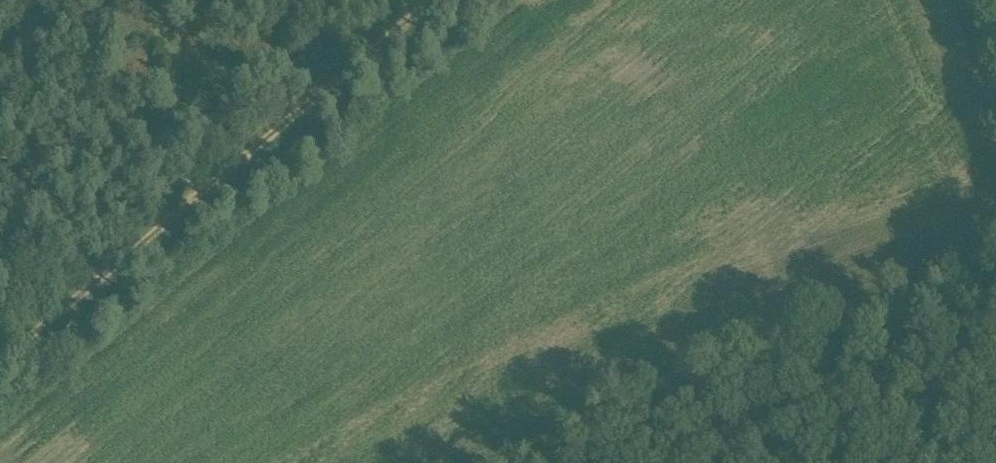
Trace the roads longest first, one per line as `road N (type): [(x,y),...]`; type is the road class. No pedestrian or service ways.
road 1 (track): [(0,361),(431,0)]

